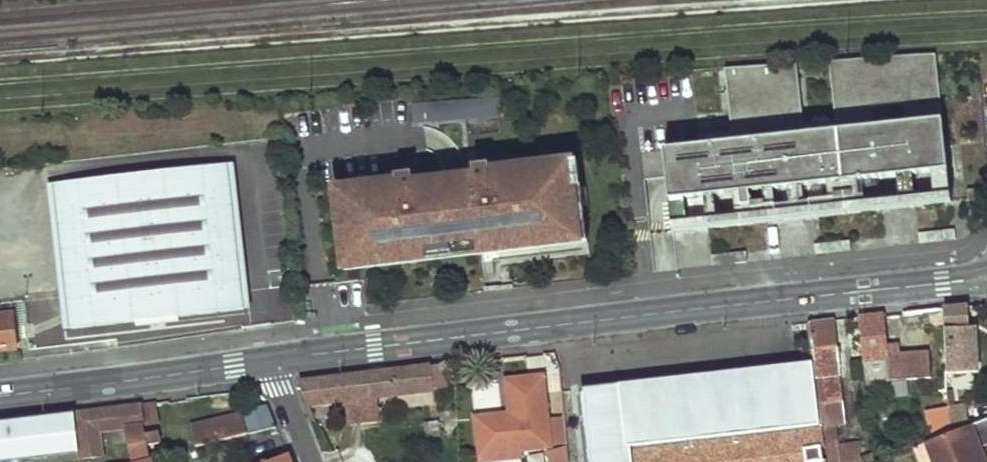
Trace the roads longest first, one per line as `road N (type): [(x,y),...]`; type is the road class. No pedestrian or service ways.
road 1 (residential): [(986,280),(271,362)]
road 2 (residential): [(271,362),(0,397)]

